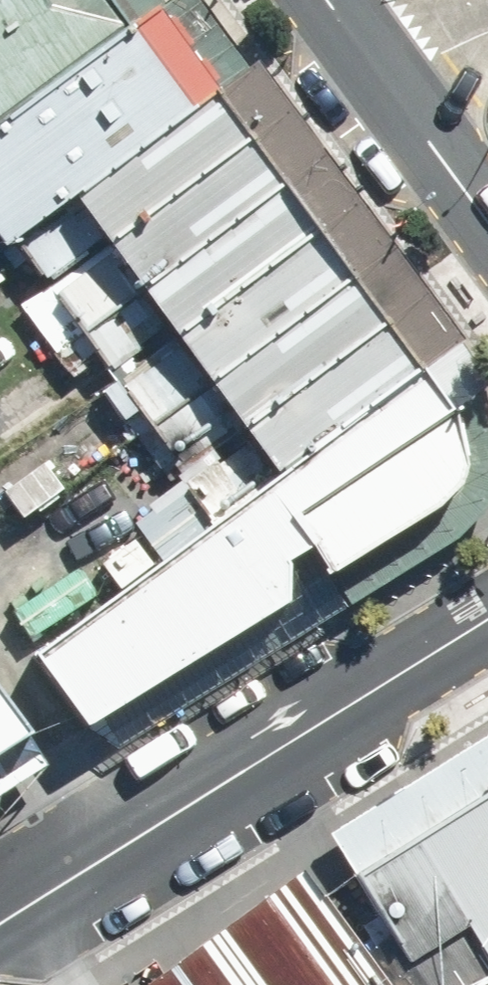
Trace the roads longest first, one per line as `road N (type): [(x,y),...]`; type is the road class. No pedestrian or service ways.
road 1 (tertiary): [(0,926),(487,620)]
road 2 (tertiary): [(405,98),(487,213)]
road 3 (tertiary): [(333,0),(405,98)]

